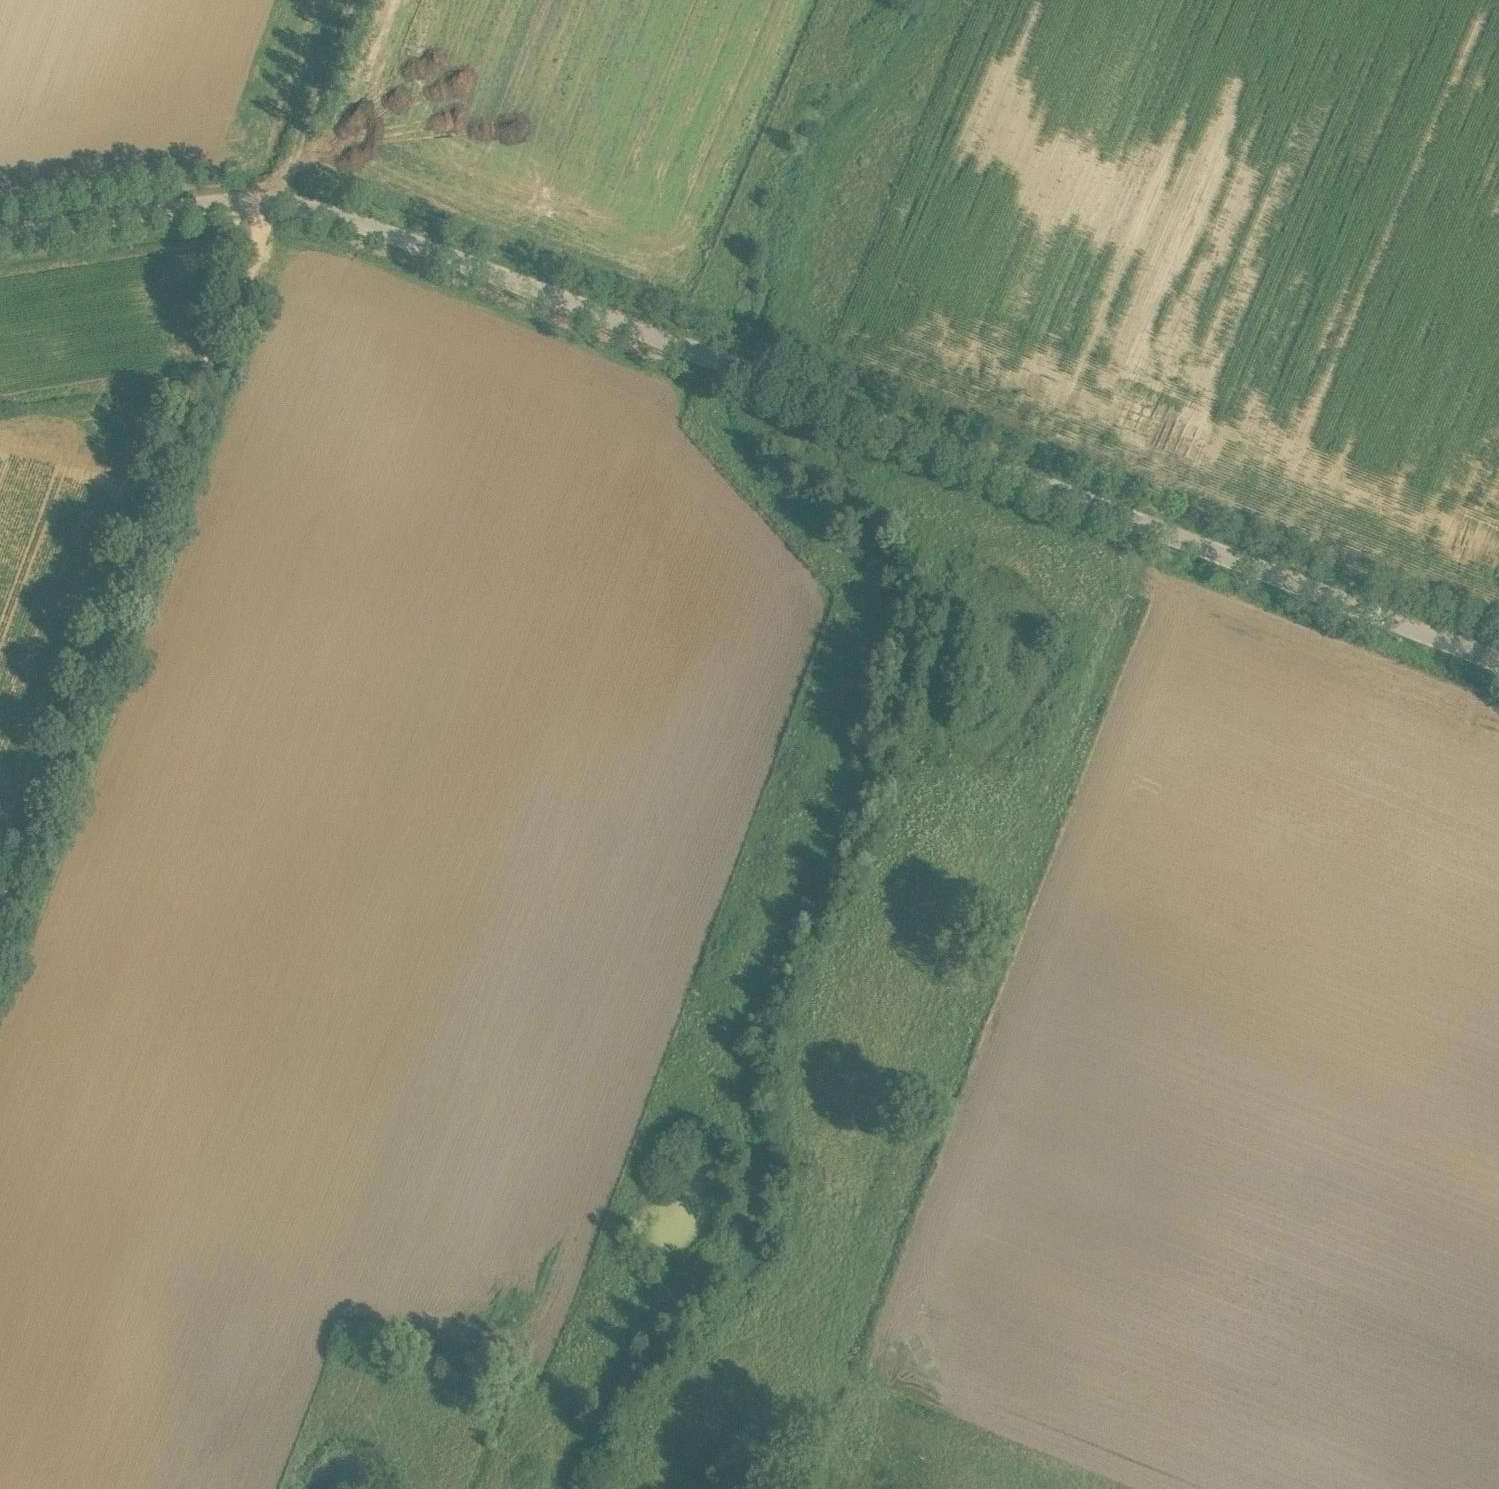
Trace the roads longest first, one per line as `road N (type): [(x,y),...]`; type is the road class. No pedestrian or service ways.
road 1 (unclassified): [(1498,660),(271,187),(0,230)]
road 2 (track): [(0,896),(340,0)]

